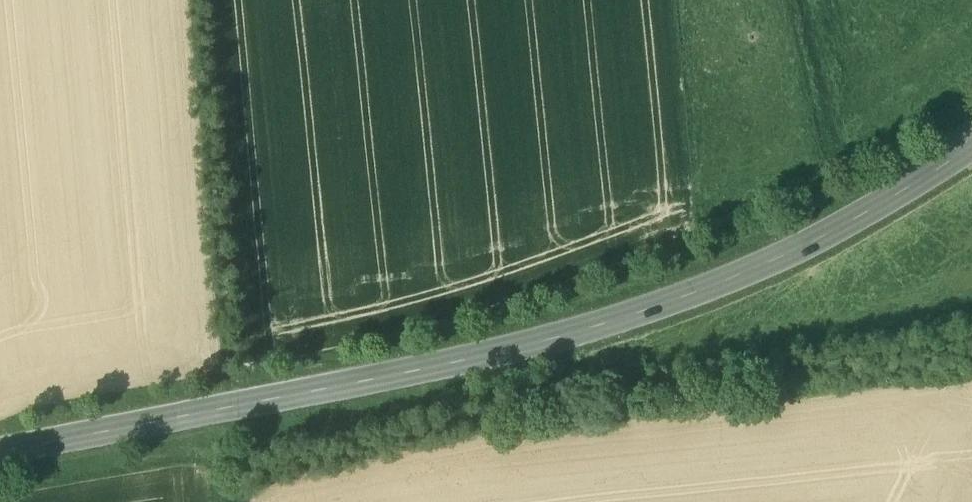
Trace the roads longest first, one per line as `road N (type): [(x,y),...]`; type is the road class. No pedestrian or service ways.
road 1 (tertiary): [(0,456),(478,362),(594,330),(772,266),(881,210),(971,151)]

